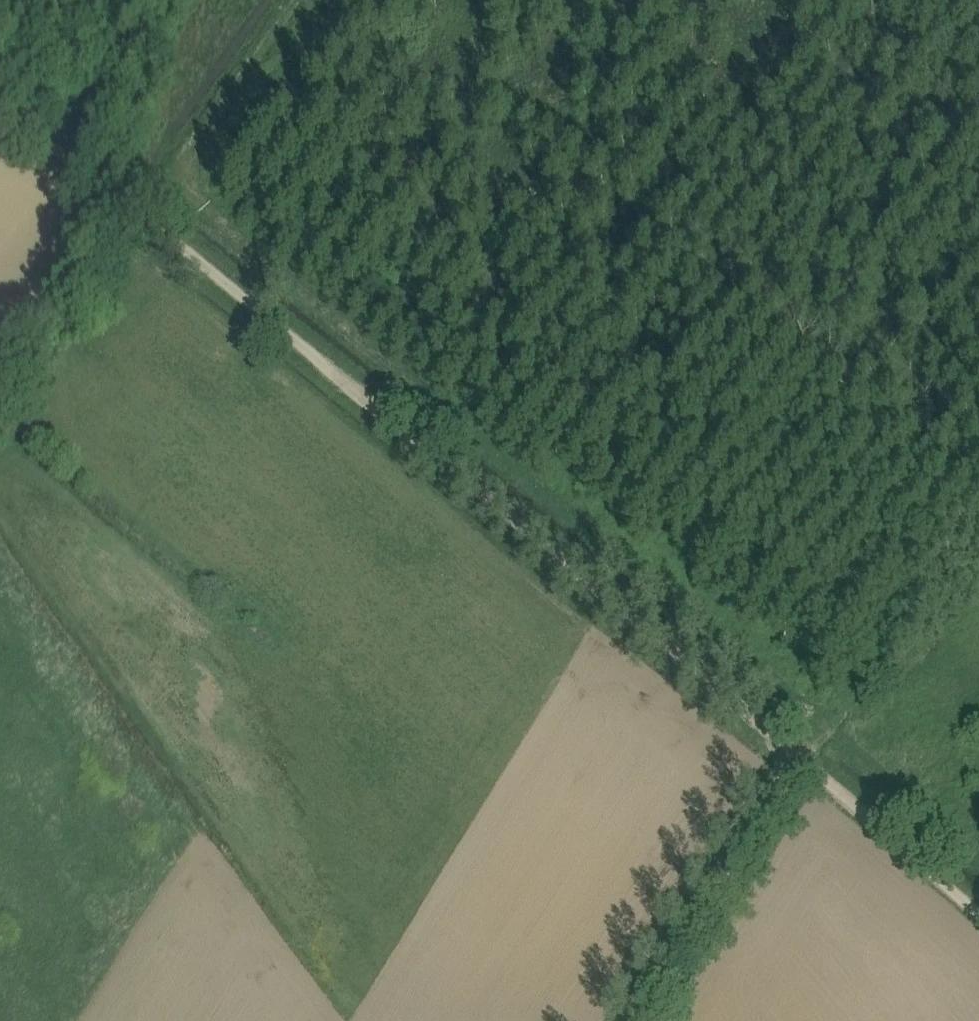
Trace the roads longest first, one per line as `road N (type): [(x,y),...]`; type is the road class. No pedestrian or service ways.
road 1 (track): [(814,766),(0,116)]
road 2 (track): [(650,1020),(814,766)]
road 3 (track): [(978,916),(814,766)]
road 4 (track): [(850,726),(978,576)]

